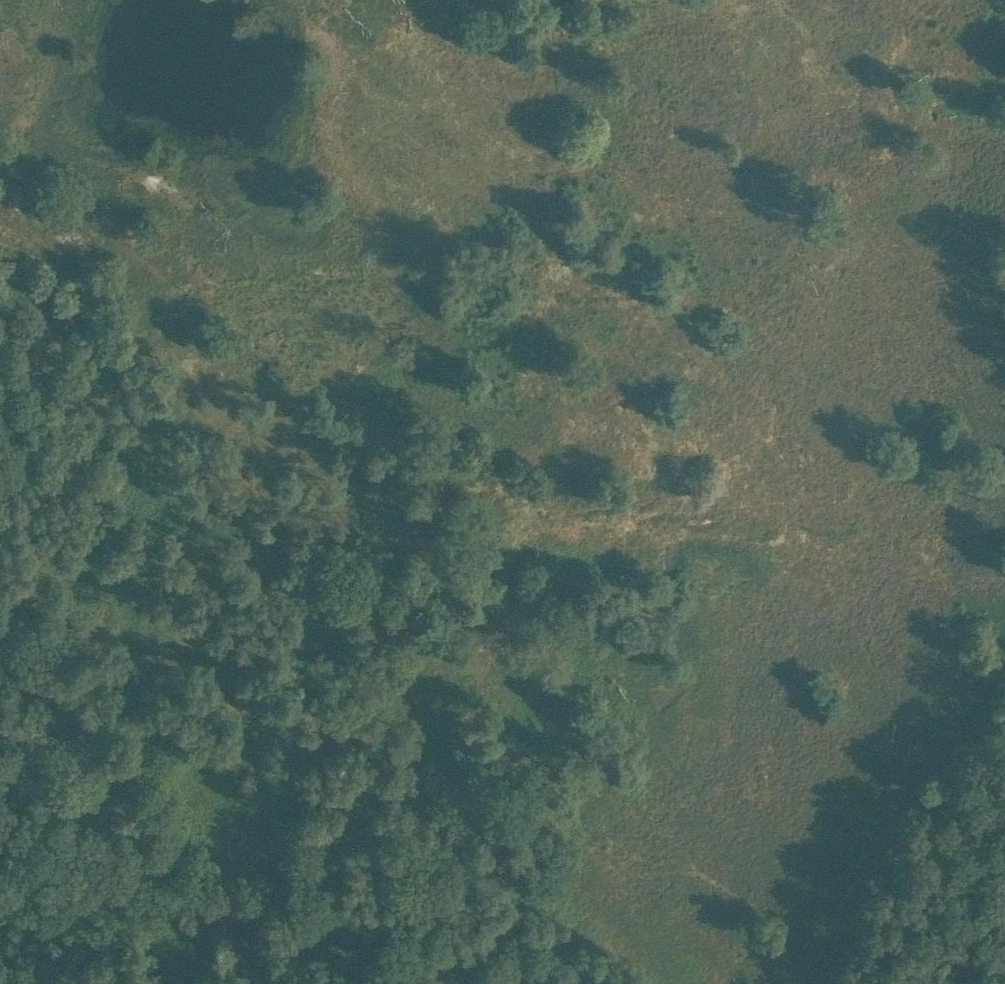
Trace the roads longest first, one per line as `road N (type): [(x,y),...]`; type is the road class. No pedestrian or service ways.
road 1 (track): [(353,983),(473,796)]

